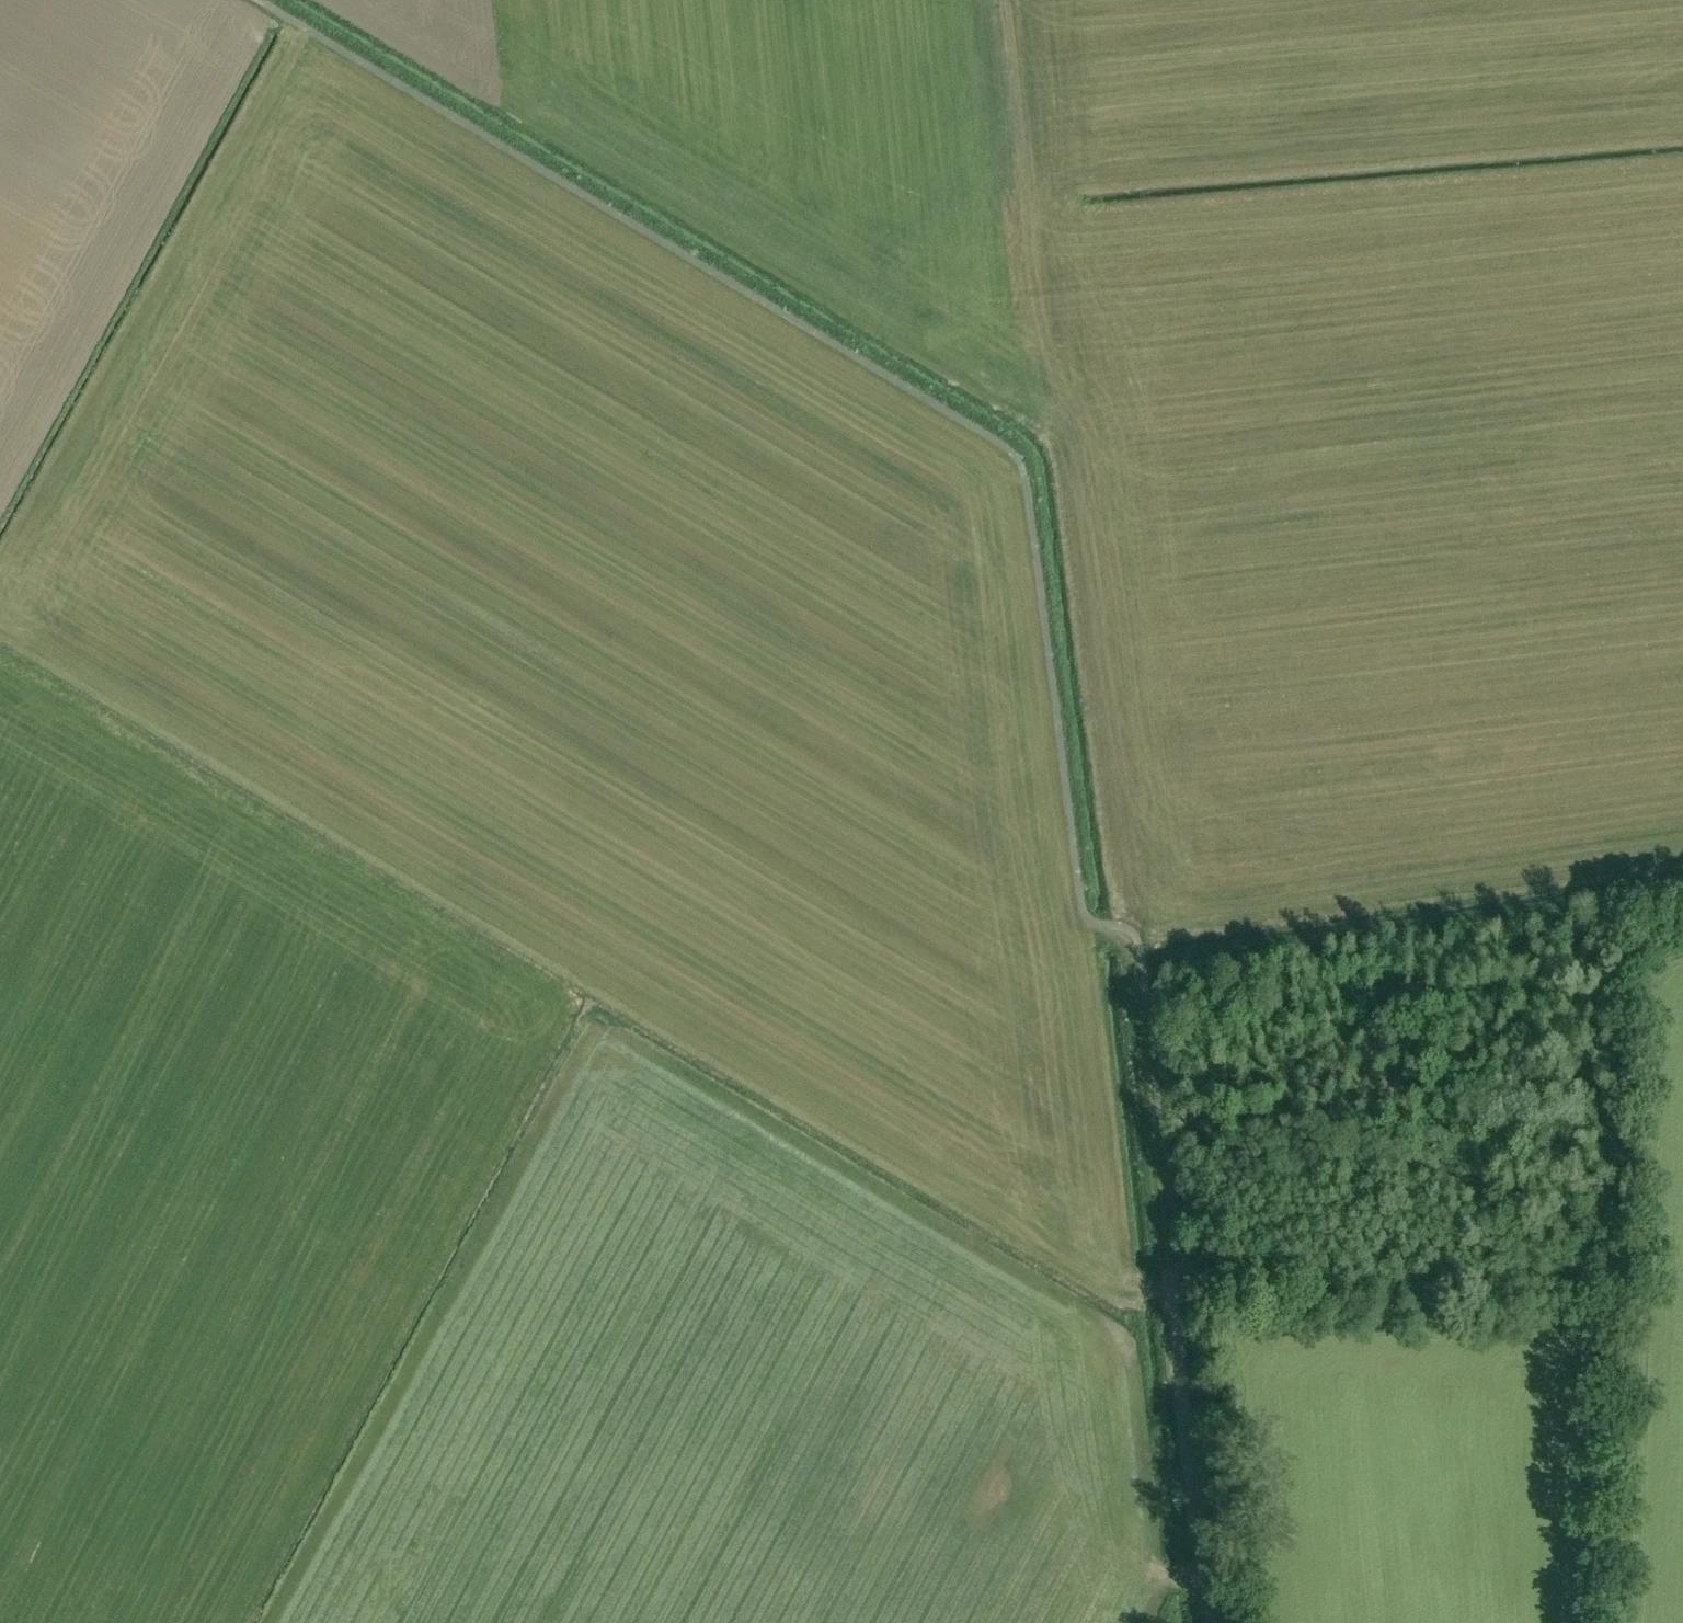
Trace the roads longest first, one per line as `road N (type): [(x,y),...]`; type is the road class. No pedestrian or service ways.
road 1 (track): [(1172,1279),(1130,960),(1113,940),(1077,936)]
road 2 (unclassified): [(1214,1622),(1172,1279)]

